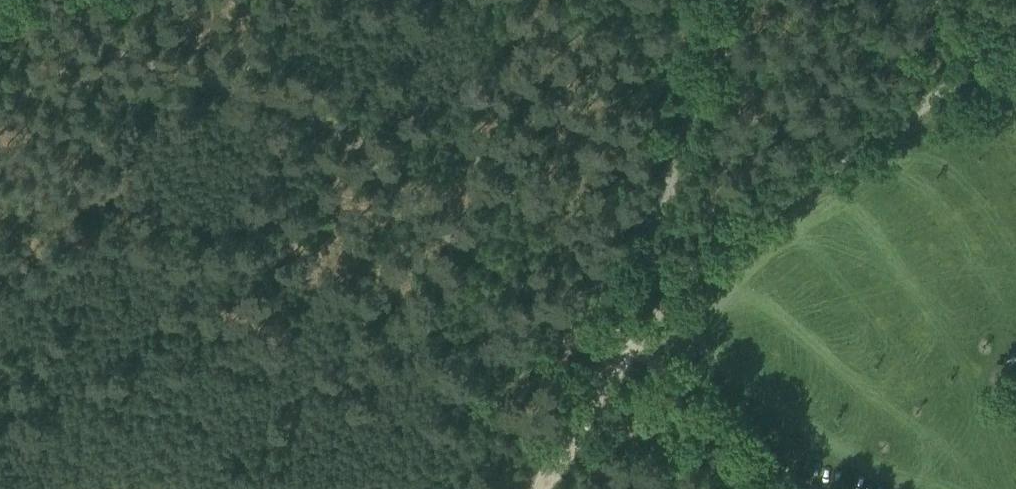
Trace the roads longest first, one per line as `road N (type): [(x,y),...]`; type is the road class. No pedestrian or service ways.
road 1 (track): [(1015,8),(942,94),(728,235),(619,340)]
road 2 (unclassified): [(816,488),(694,407),(619,340)]
road 3 (track): [(529,488),(619,340)]

